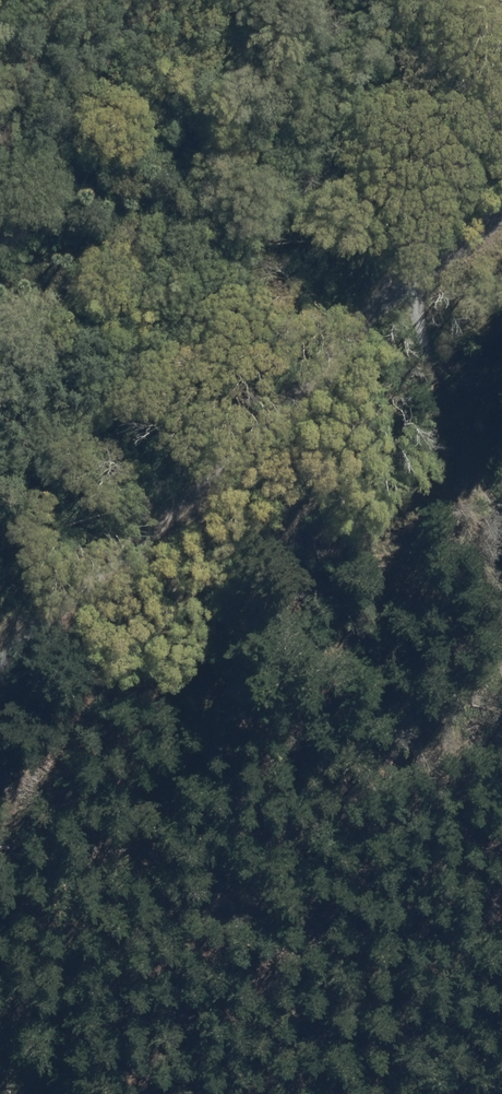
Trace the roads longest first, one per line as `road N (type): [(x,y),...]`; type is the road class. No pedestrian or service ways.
road 1 (track): [(415,269),(409,417),(497,571),(500,621),(364,731),(284,776),(249,839),(204,860),(0,838)]
road 2 (track): [(0,670),(52,604),(463,227),(501,119)]

